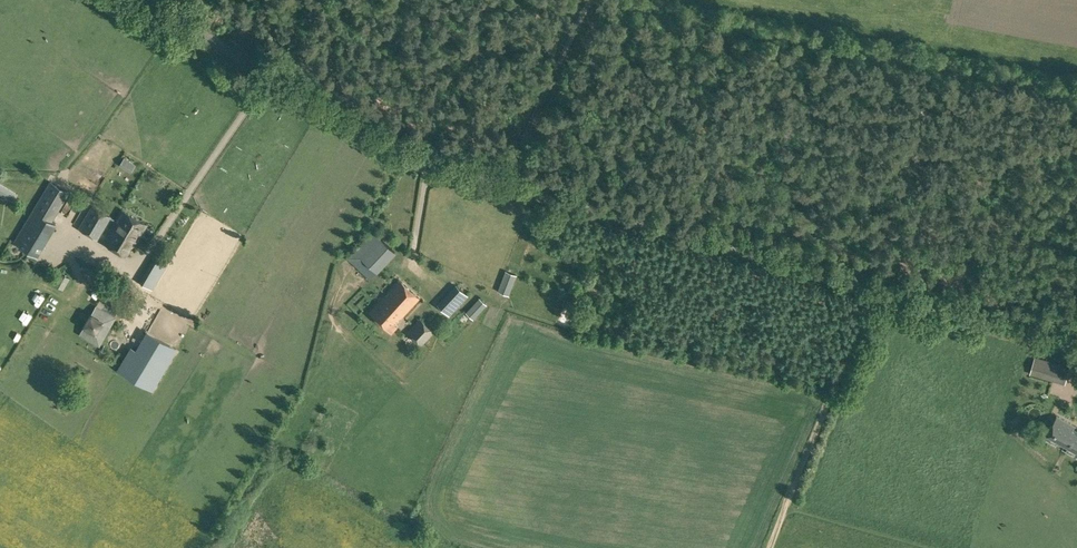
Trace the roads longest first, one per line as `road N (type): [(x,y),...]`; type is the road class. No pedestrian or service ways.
road 1 (unclassified): [(1076,348),(376,143),(147,0)]
road 2 (track): [(506,181),(592,0)]

